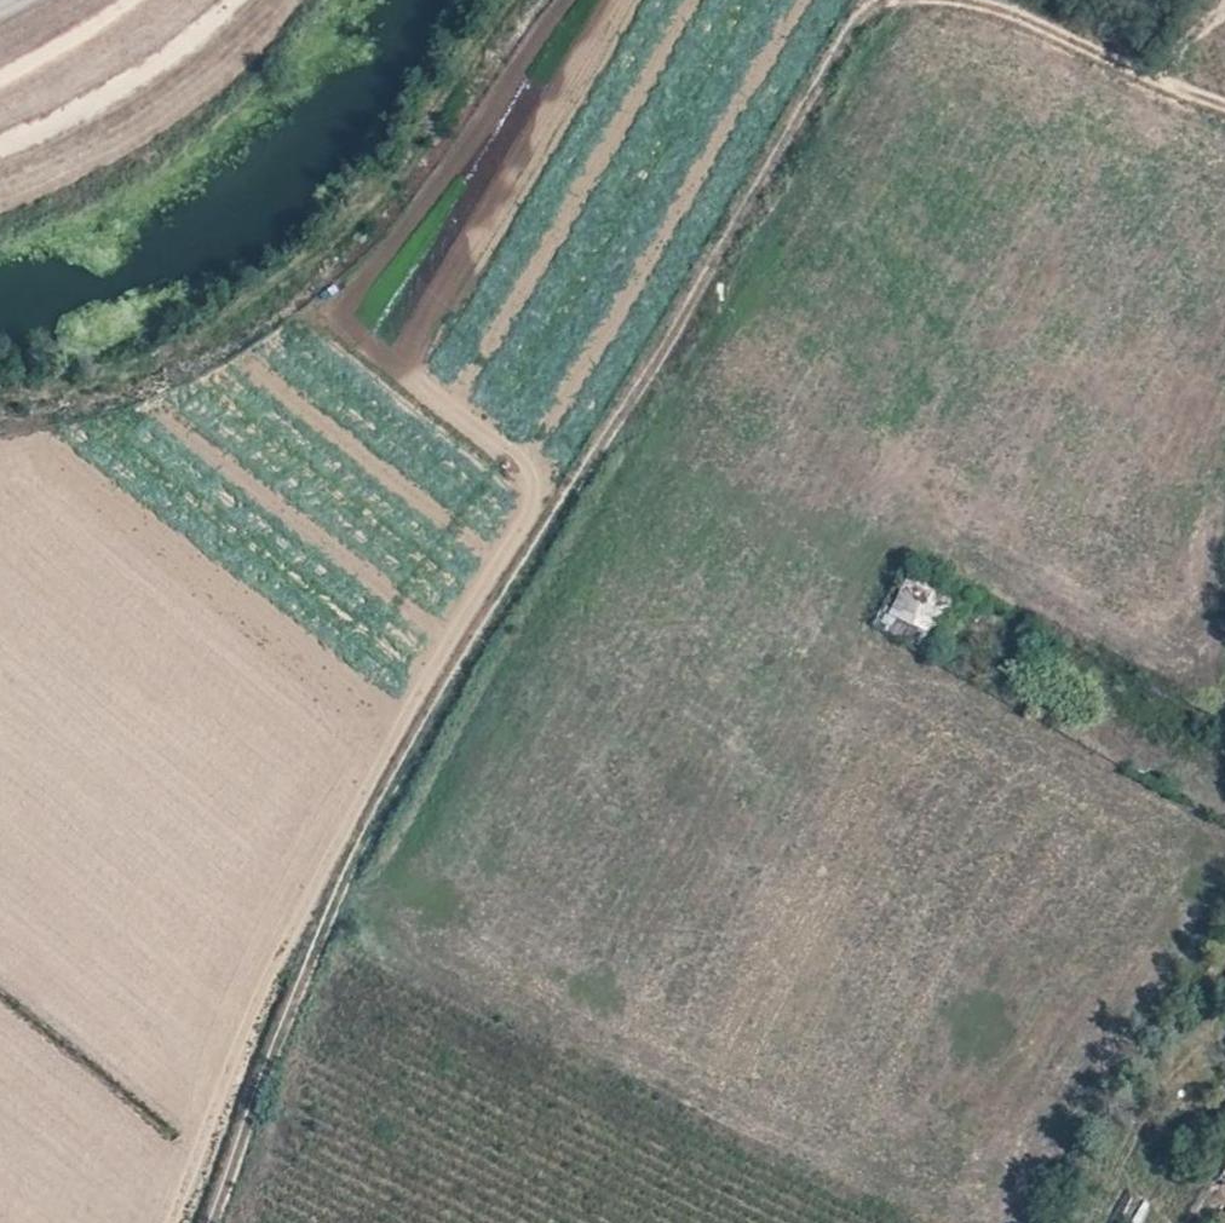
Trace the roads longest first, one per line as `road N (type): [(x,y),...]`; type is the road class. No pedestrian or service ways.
road 1 (track): [(867,0),(357,854),(217,1222)]
road 2 (track): [(0,137),(102,88),(199,0)]

